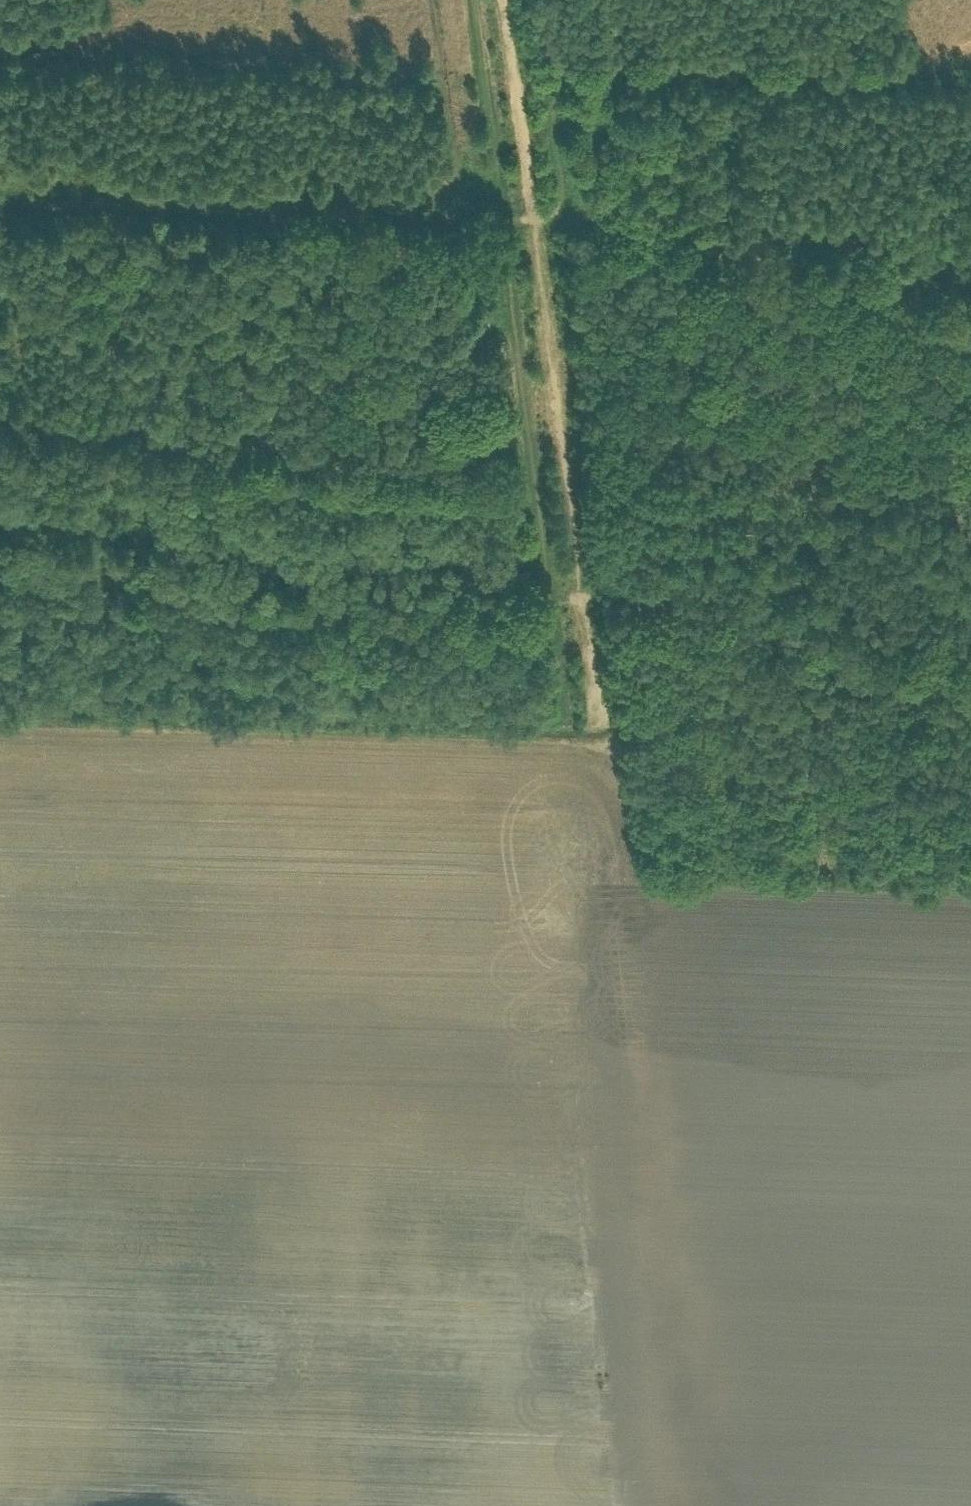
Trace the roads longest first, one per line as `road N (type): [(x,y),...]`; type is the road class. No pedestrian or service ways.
road 1 (track): [(509,0),(594,695),(614,745)]
road 2 (track): [(0,192),(504,218)]

